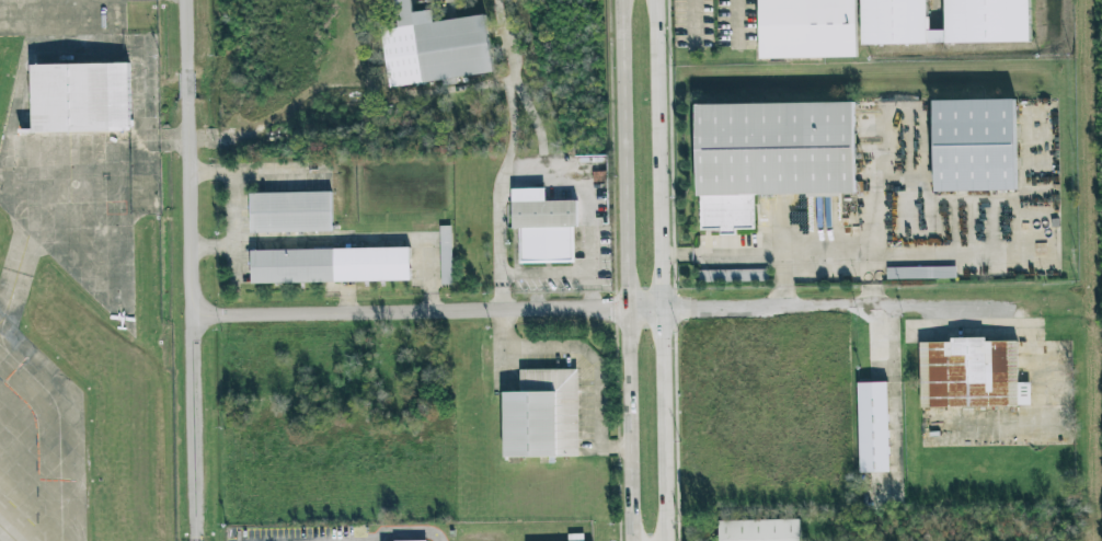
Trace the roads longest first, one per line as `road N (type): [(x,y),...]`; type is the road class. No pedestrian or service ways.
road 1 (residential): [(184,0),(194,540)]
road 2 (secondary): [(673,540),(663,0)]
road 3 (secondary): [(625,0),(634,540)]
road 4 (residential): [(190,319),(669,311)]

